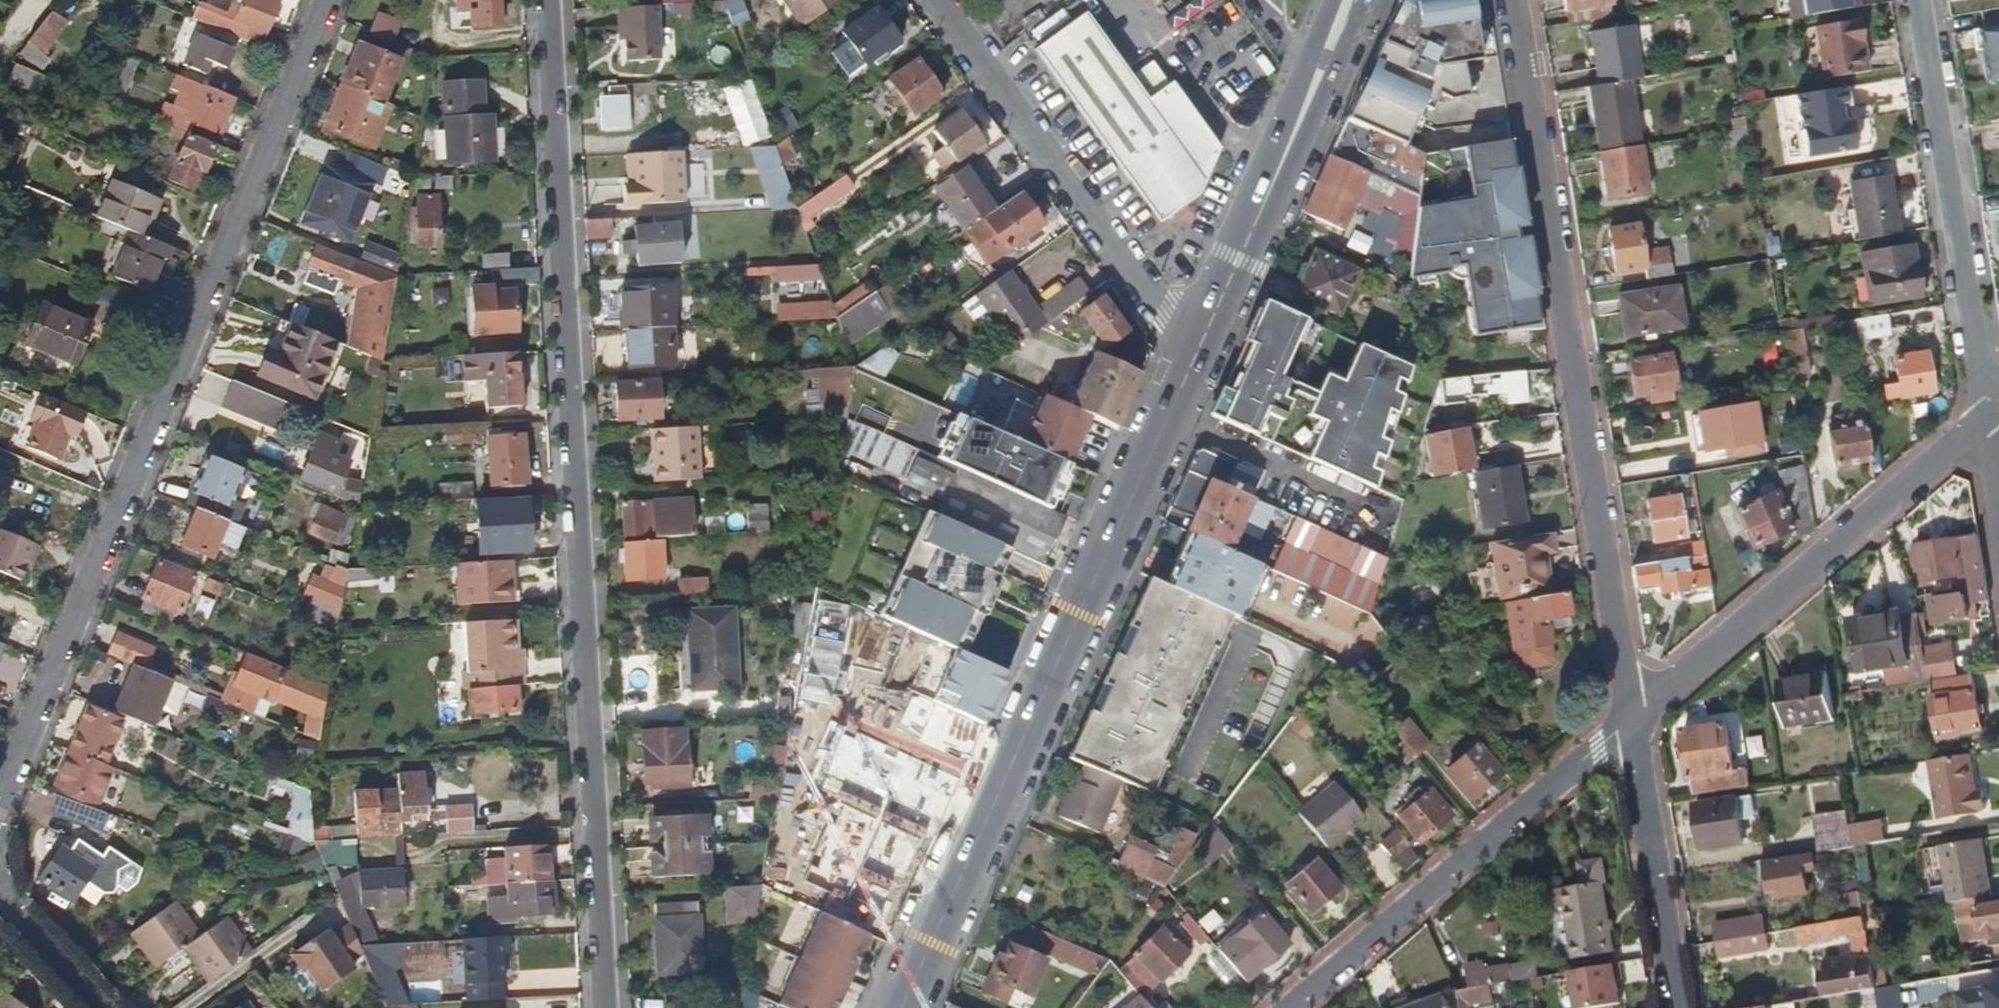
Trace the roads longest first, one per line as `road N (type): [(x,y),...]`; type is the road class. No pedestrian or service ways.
road 1 (residential): [(607,1007),(550,0)]
road 2 (residential): [(0,796),(327,0)]
road 3 (residential): [(1632,719),(1506,0)]
road 4 (primary): [(902,1007),(1194,350)]
road 5 (residential): [(1632,719),(1987,416)]
road 6 (residential): [(1295,1007),(1632,719)]
road 7 (residential): [(1194,350),(936,0)]
road 8 (residential): [(1919,0),(1987,416)]
road 9 (primary): [(1194,350),(1353,0)]
road 10 (residential): [(1632,719),(1680,1007)]
road 11 (residential): [(0,900),(102,1007)]

